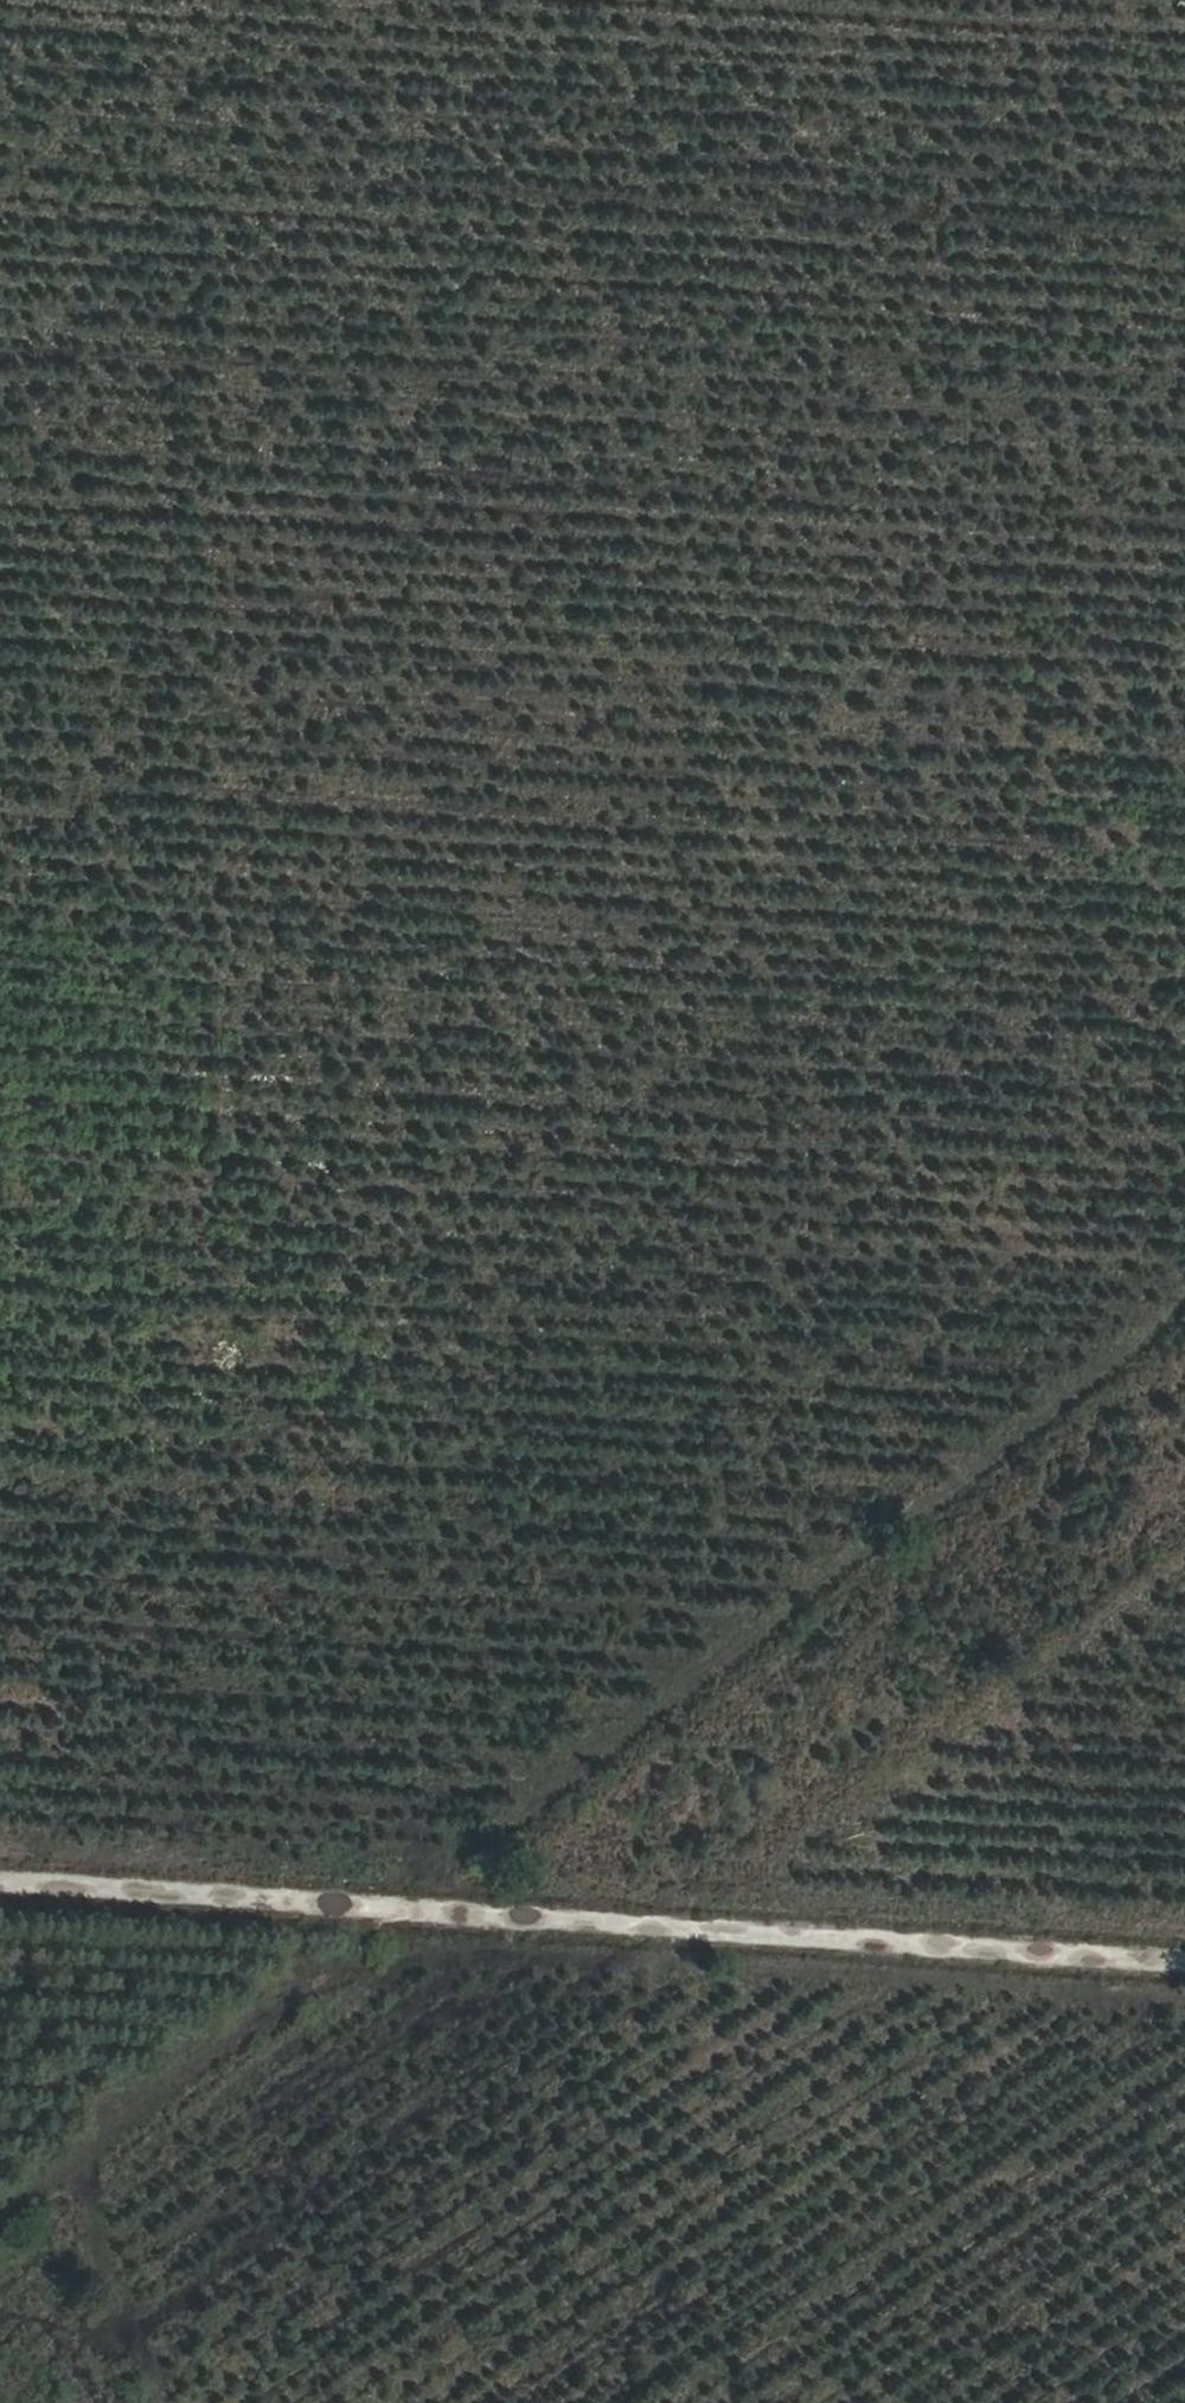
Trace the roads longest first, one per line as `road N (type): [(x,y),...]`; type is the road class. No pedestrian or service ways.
road 1 (track): [(1184,1961),(0,1882)]

